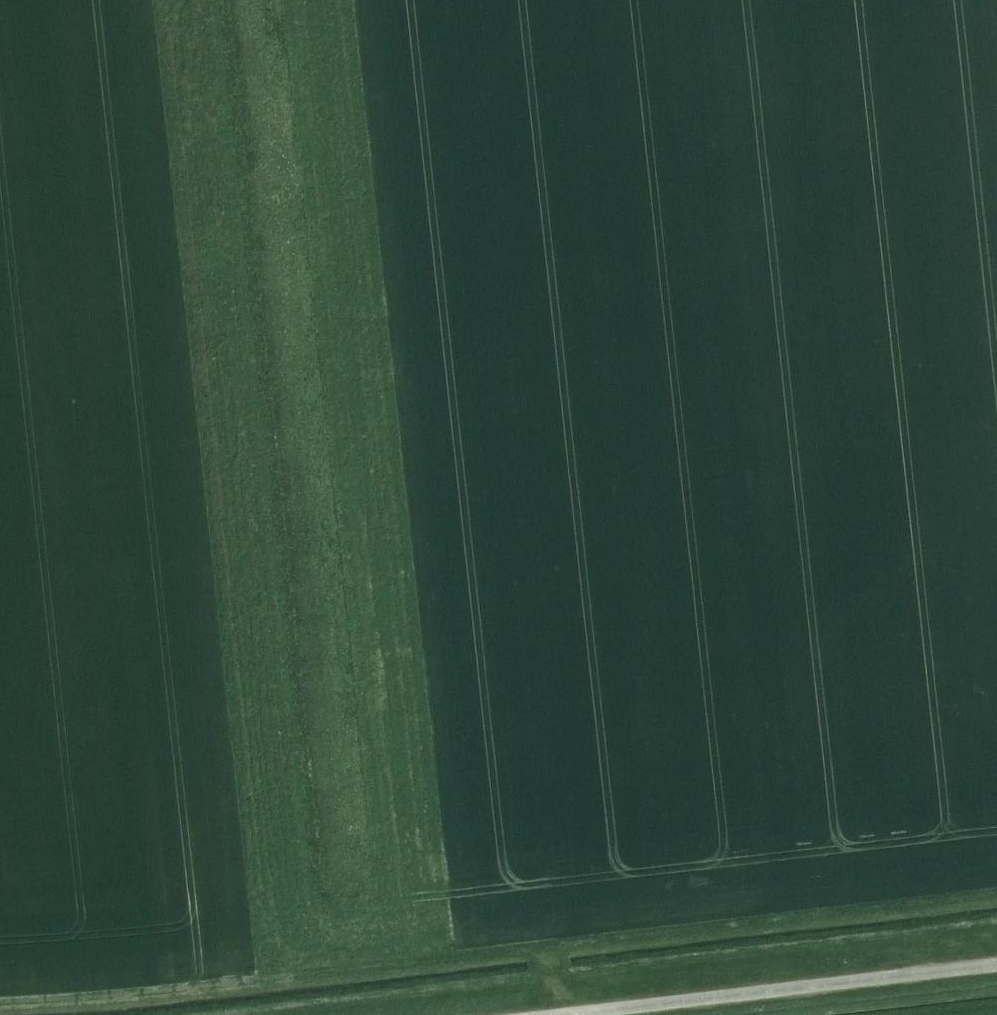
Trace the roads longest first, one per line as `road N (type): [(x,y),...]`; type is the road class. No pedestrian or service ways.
road 1 (unclassified): [(567,1014),(996,965)]

